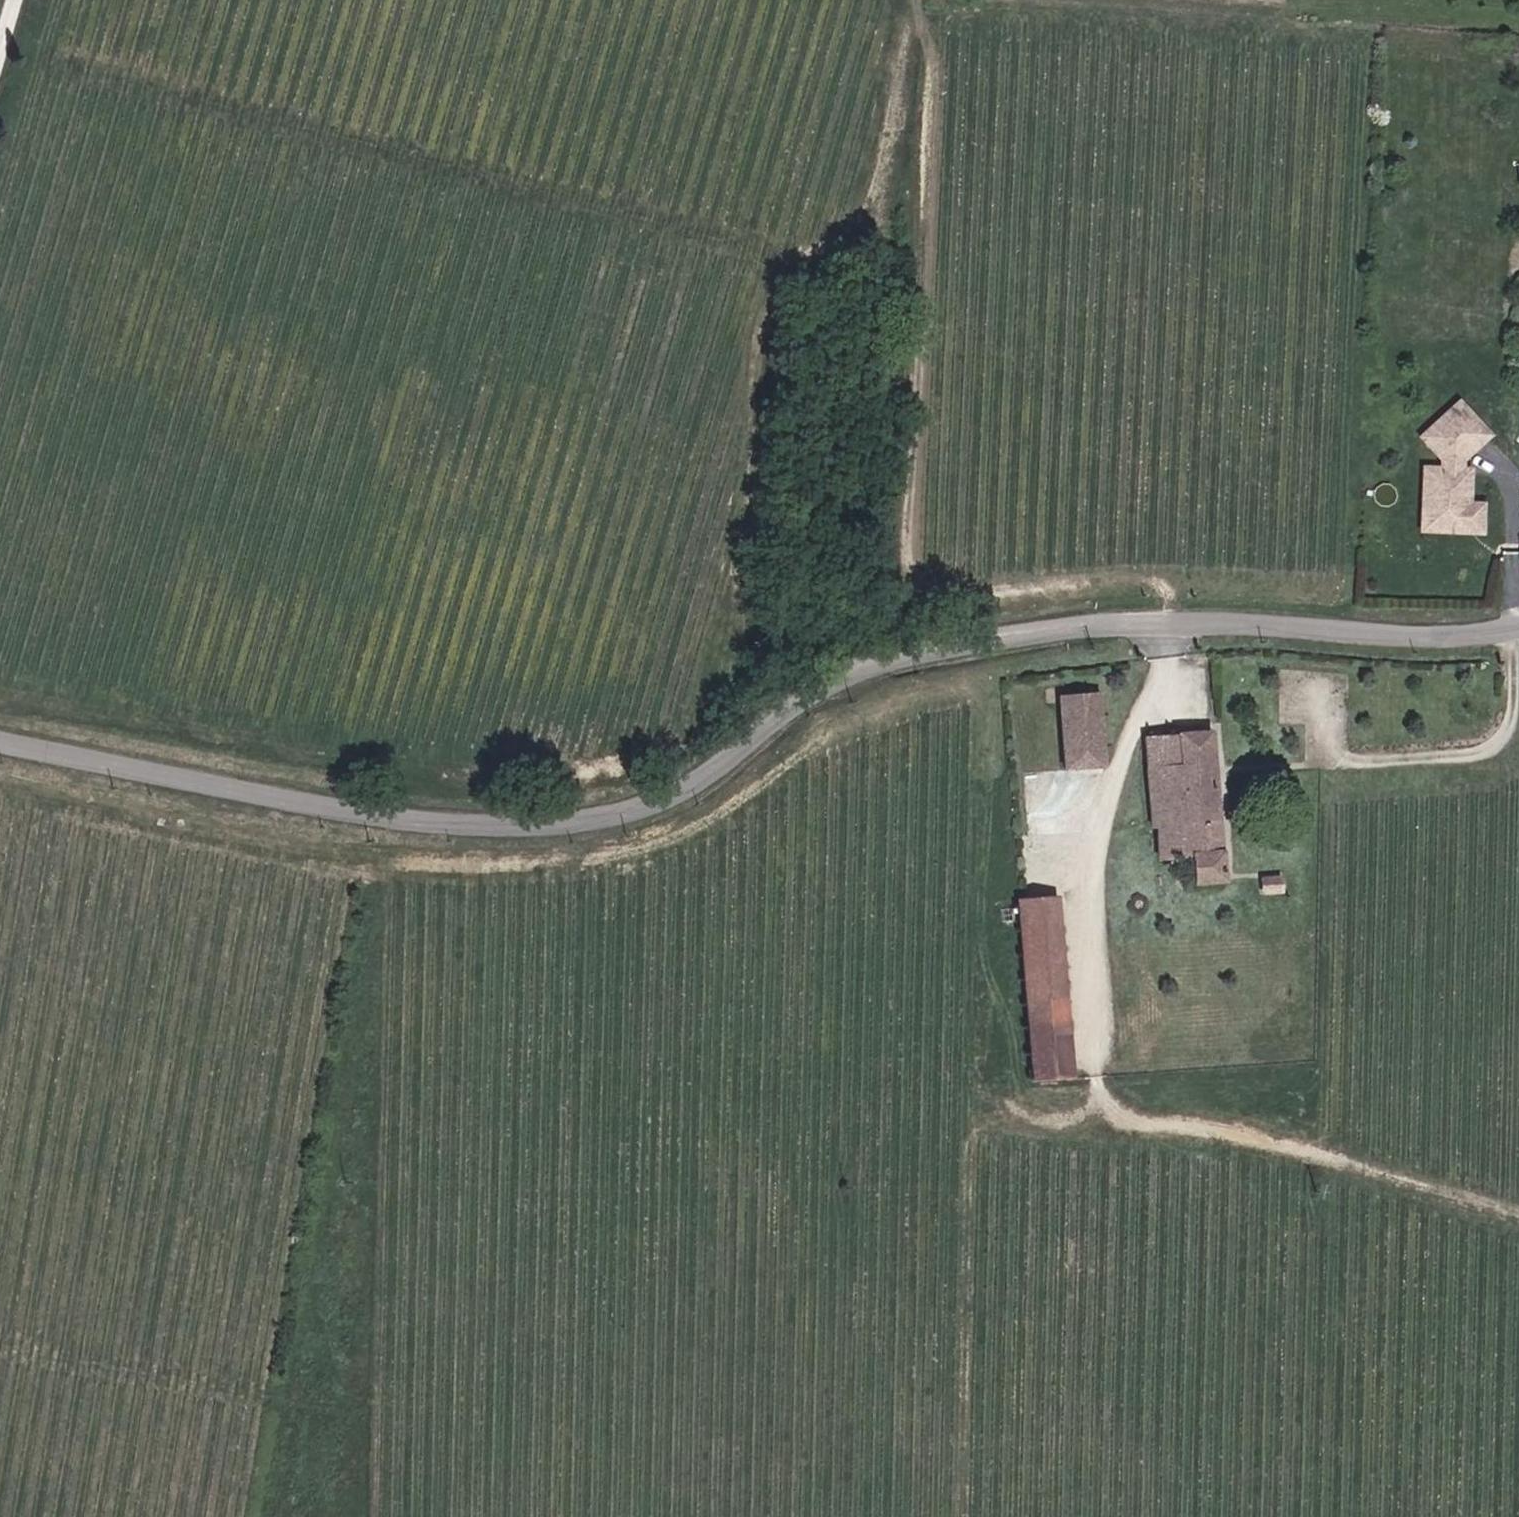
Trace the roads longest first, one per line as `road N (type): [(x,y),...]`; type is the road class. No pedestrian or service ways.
road 1 (unclassified): [(1518,629),(1393,635),(1113,623),(992,641),(907,660),(820,694),(689,790),(641,811),(505,832),(416,823),(0,740)]
road 2 (track): [(1109,1099),(1518,1220)]

